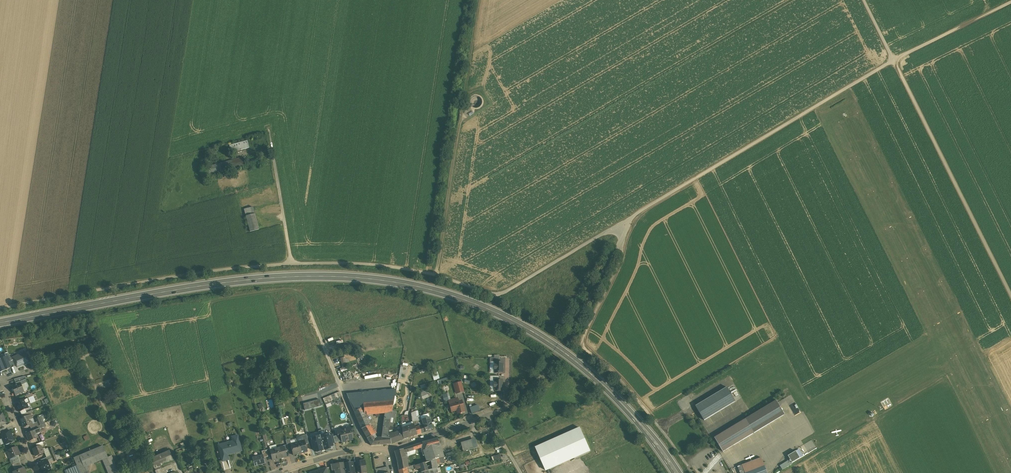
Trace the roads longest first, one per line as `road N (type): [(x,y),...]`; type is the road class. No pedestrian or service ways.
road 1 (secondary): [(0,322),(271,278),(414,286),(492,312),(566,354),(636,420),(677,472)]
road 2 (track): [(866,0),(1010,291)]
road 3 (track): [(897,64),(621,228)]
road 4 (track): [(436,276),(481,0)]
road 5 (track): [(897,64),(1010,7)]

